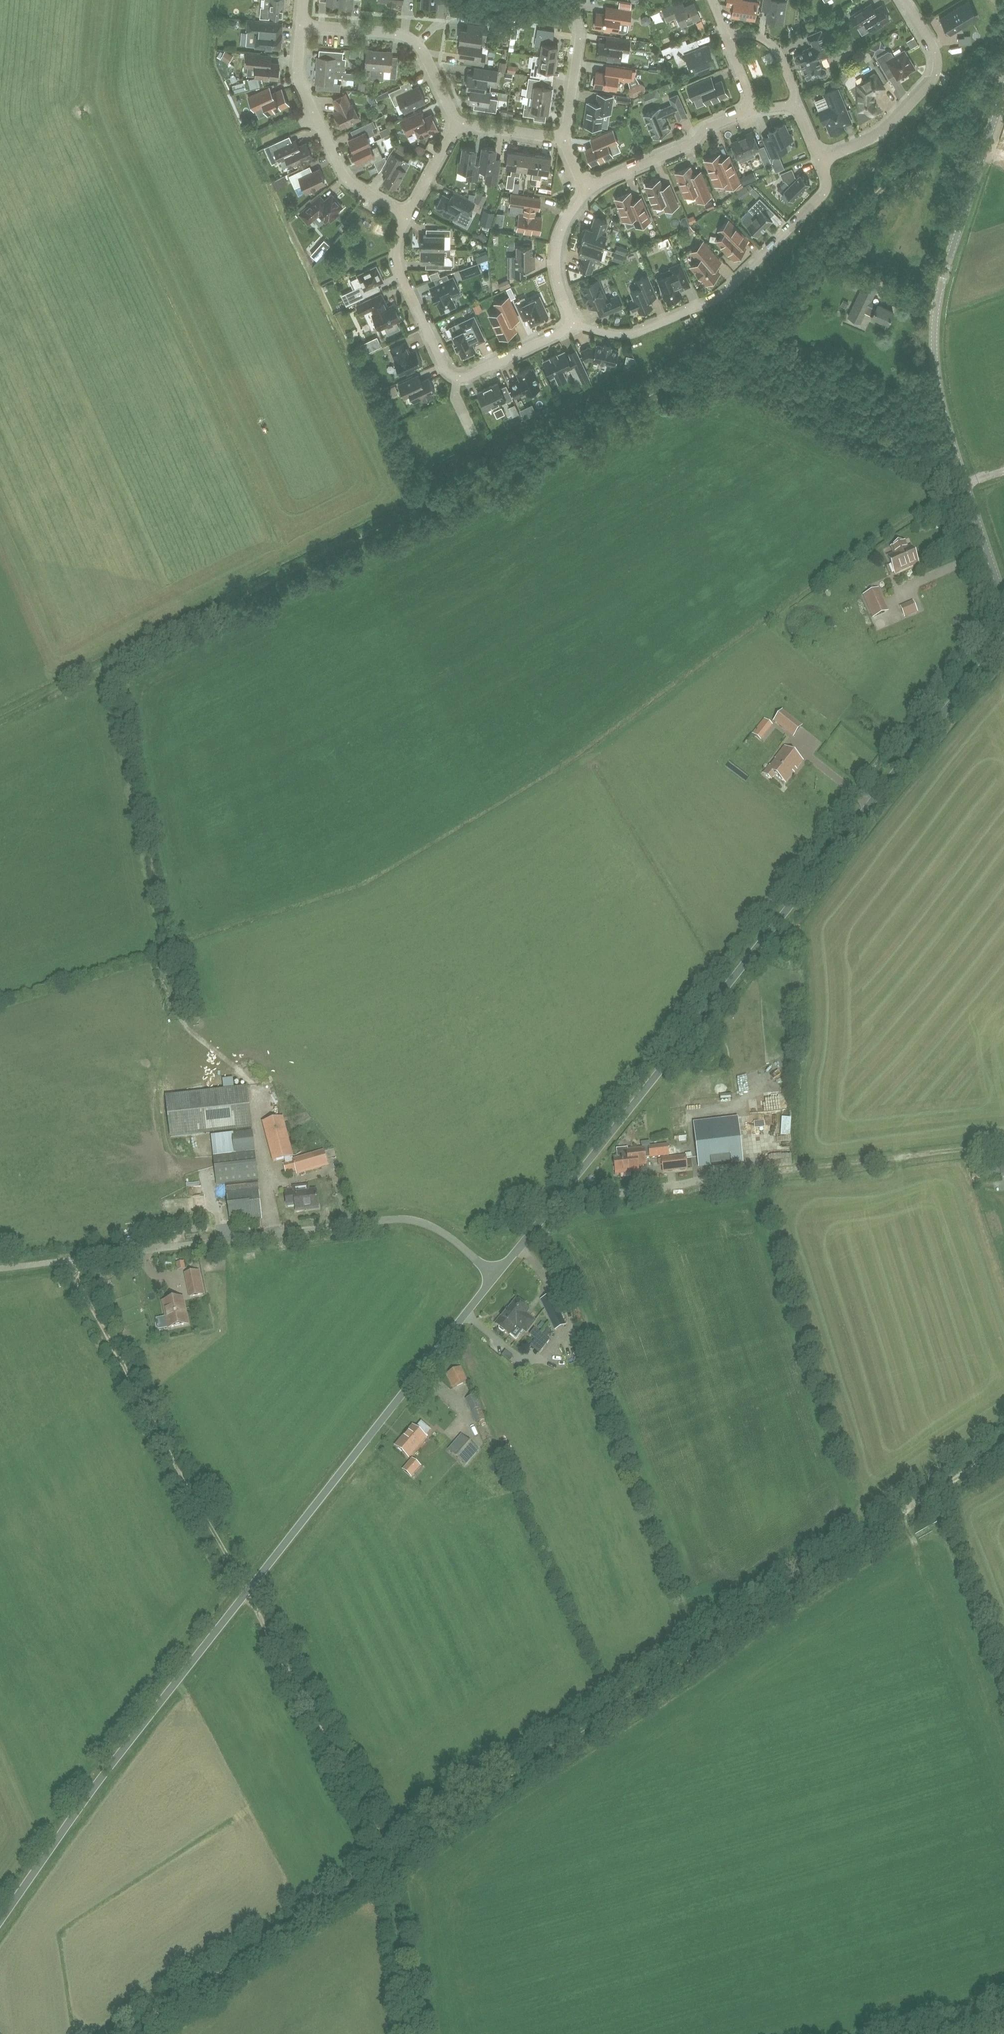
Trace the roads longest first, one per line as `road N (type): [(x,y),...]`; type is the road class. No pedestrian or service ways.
road 1 (unclassified): [(0,1924),(96,1786),(495,1277)]
road 2 (unclassified): [(495,1277),(1003,643)]
road 3 (track): [(385,1862),(1003,1451)]
road 4 (track): [(64,1261),(385,1862)]
road 5 (tertiary): [(1003,609),(951,444),(935,348),(938,298),(1003,91)]
road 6 (unclassified): [(495,1277),(440,1232),(388,1220),(0,1269)]
road 7 (track): [(833,238),(687,377),(425,506)]
road 8 (track): [(1003,1146),(586,1197),(565,1188)]
road 9 (residential): [(576,325),(635,333),(719,297),(822,194),(821,162)]
road 10 (track): [(385,1862),(129,2033)]
road 11 (track): [(833,238),(981,83),(1003,73)]
road 12 (residential): [(406,217),(339,170),(299,79),(300,27)]
road 13 (residential): [(821,162),(888,126),(931,76),(933,53),(904,0)]
road 14 (residential): [(456,127),(412,43),(397,35),(300,27)]
road 15 (residential): [(753,110),(586,191)]
road 16 (residential): [(457,379),(437,362),(399,272),(406,217)]
road 17 (residential): [(586,191),(563,221),(554,255),(558,289),(576,325)]
road 18 (residential): [(562,139),(579,44),(572,0)]
road 19 (residential): [(576,325),(457,379)]

